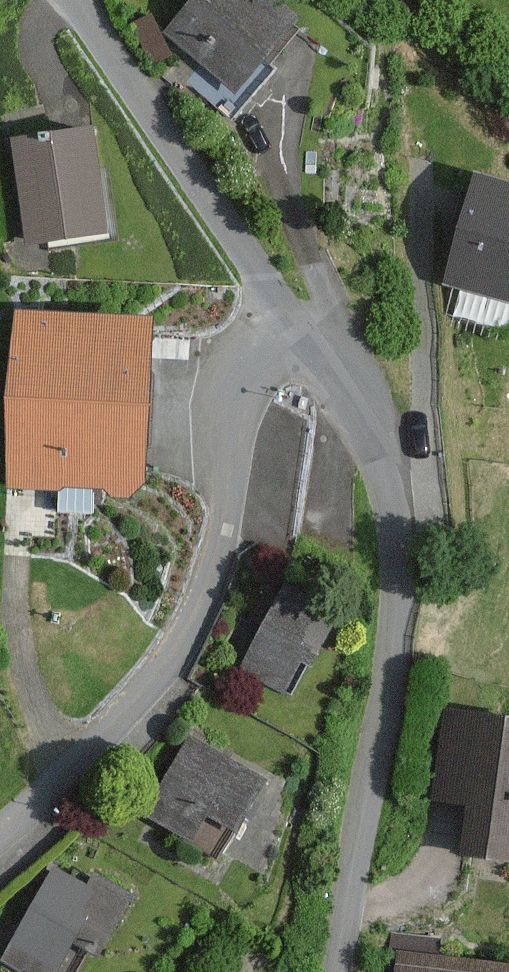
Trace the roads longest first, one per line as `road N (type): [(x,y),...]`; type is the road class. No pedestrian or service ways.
road 1 (unclassified): [(293,323),(374,439),(398,534),(390,668),(335,971)]
road 2 (unclassified): [(293,323),(256,361),(237,396),(225,526),(177,653),(0,831)]
road 3 (unclassified): [(76,0),(293,323)]

